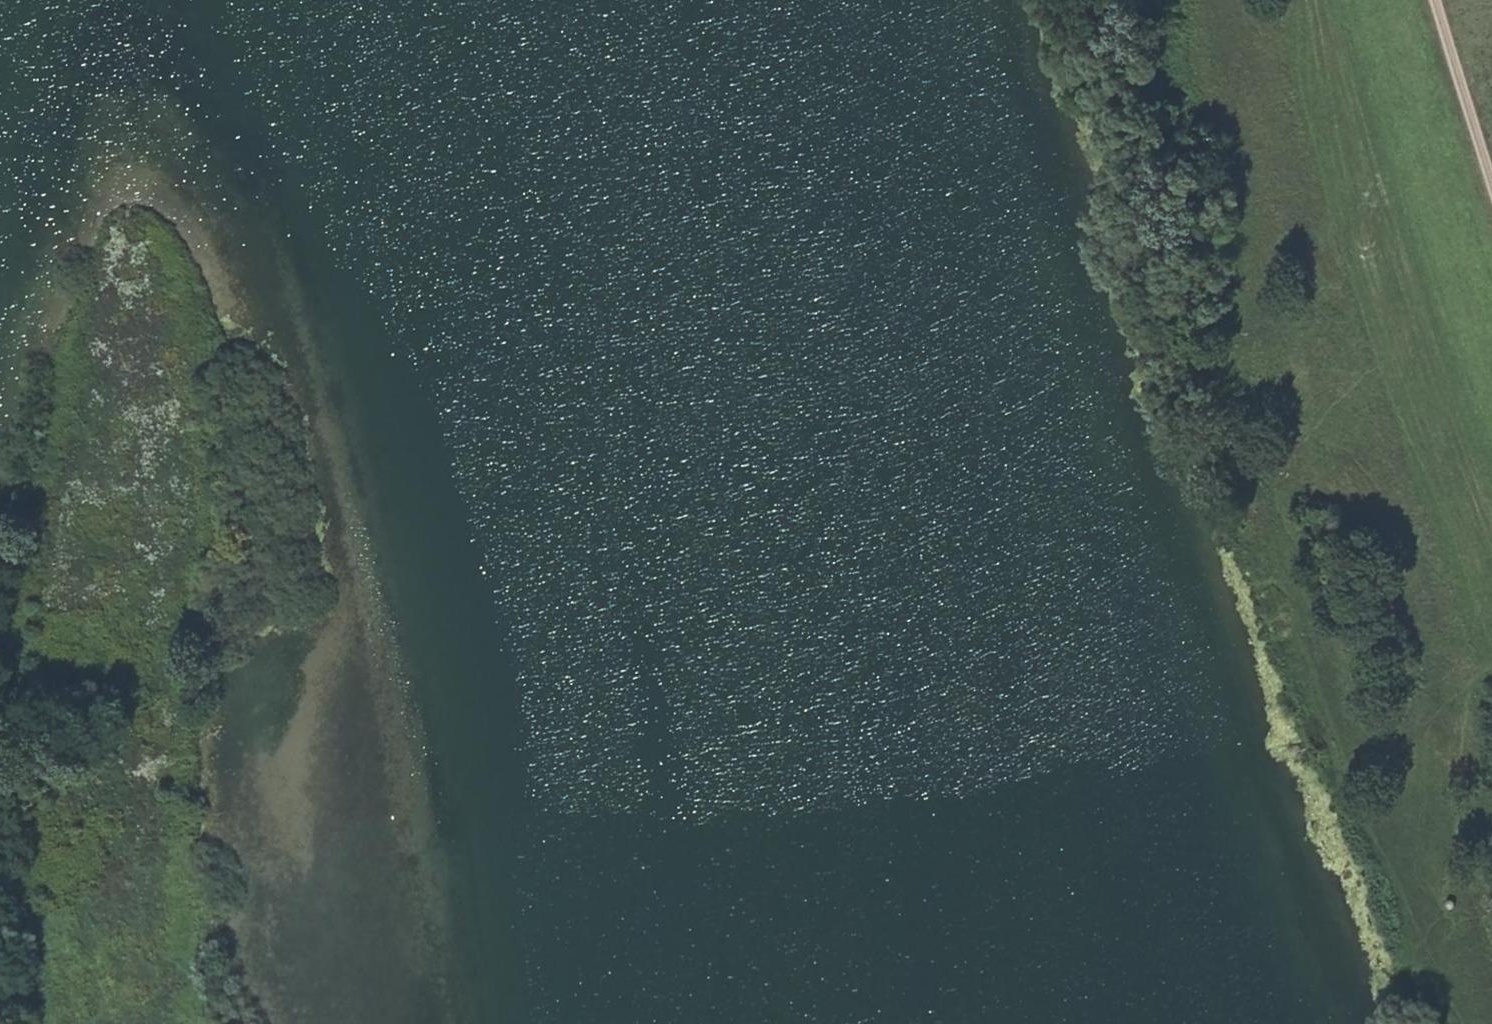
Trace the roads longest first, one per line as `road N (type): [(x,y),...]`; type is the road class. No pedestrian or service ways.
road 1 (track): [(1445,0),(1491,152)]

